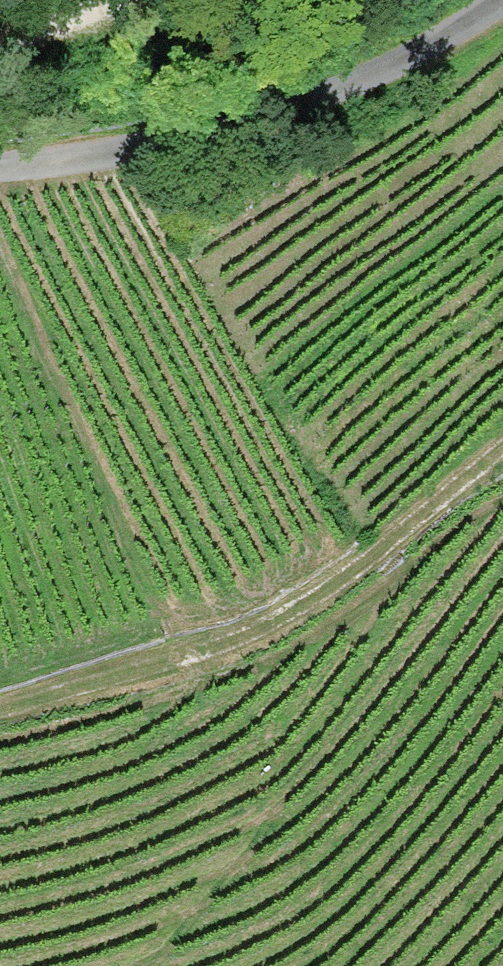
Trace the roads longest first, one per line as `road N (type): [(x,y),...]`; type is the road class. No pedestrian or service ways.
road 1 (track): [(0,700),(146,668),(260,629),(343,577),(502,440)]
road 2 (track): [(497,0),(390,66),(199,136),(0,168)]
road 3 (track): [(131,965),(233,842)]
road 4 (track): [(0,62),(83,37),(129,0)]

